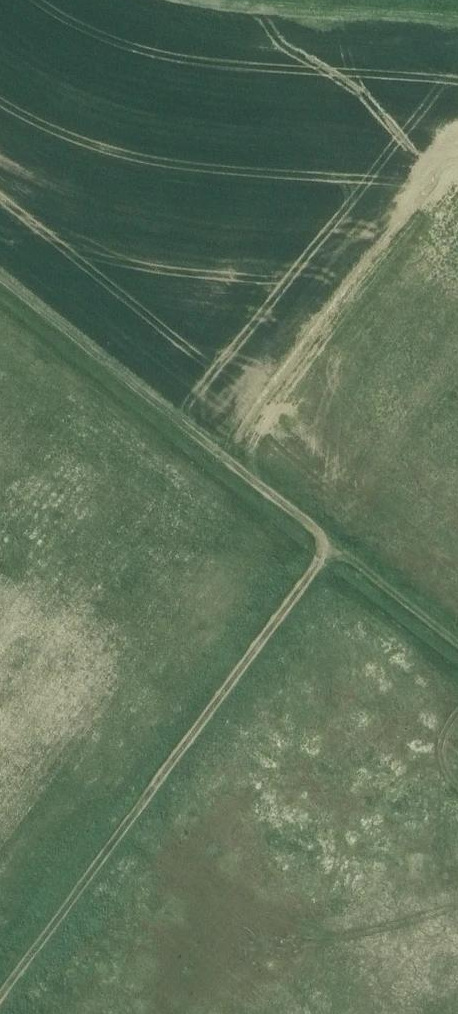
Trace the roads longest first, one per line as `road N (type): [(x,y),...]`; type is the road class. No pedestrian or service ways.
road 1 (track): [(457,645),(0,278)]
road 2 (track): [(349,558),(12,1013)]
road 3 (track): [(161,0),(457,30)]

